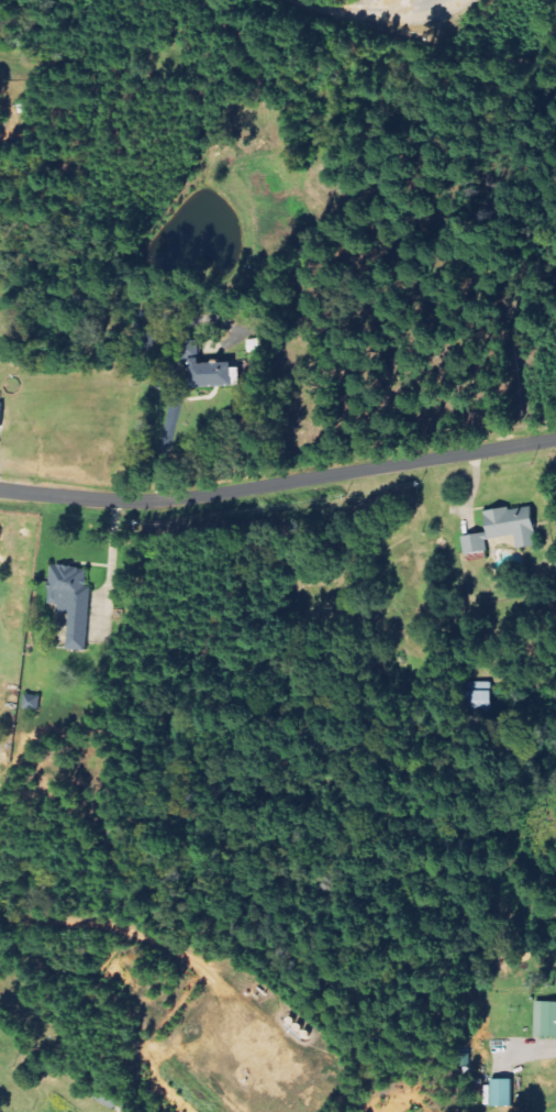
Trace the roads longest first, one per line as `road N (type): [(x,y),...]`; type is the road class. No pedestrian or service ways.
road 1 (residential): [(0,488),(126,502),(555,440)]

